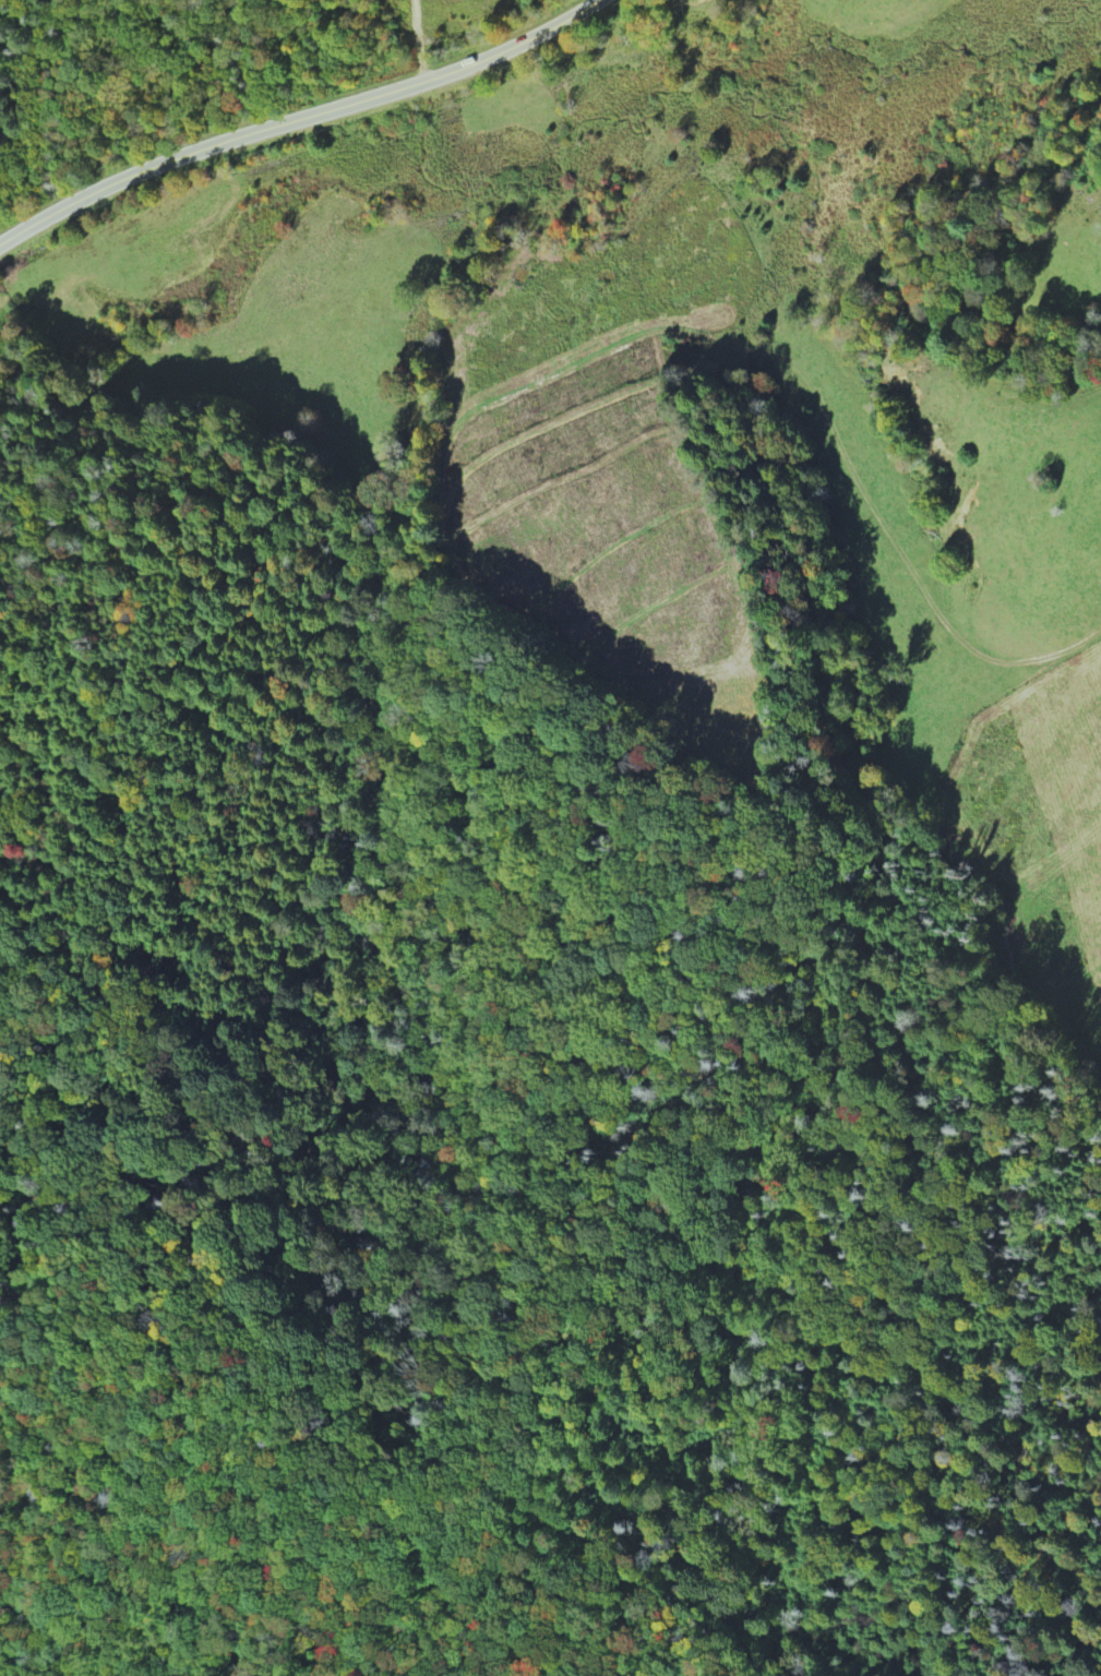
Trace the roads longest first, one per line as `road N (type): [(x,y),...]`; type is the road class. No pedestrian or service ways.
road 1 (residential): [(0,244),(212,143),(467,67),(590,0)]

